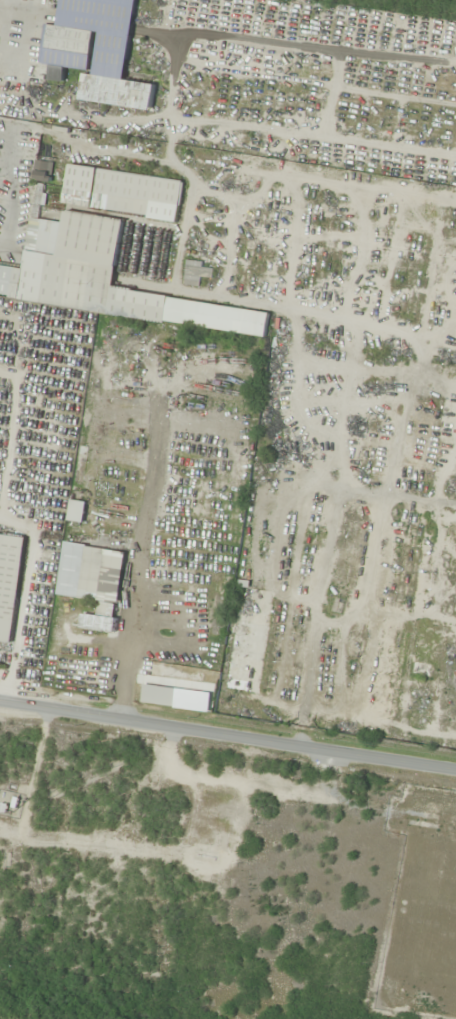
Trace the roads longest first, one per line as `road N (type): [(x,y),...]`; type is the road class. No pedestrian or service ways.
road 1 (tertiary): [(0,712),(455,781)]

